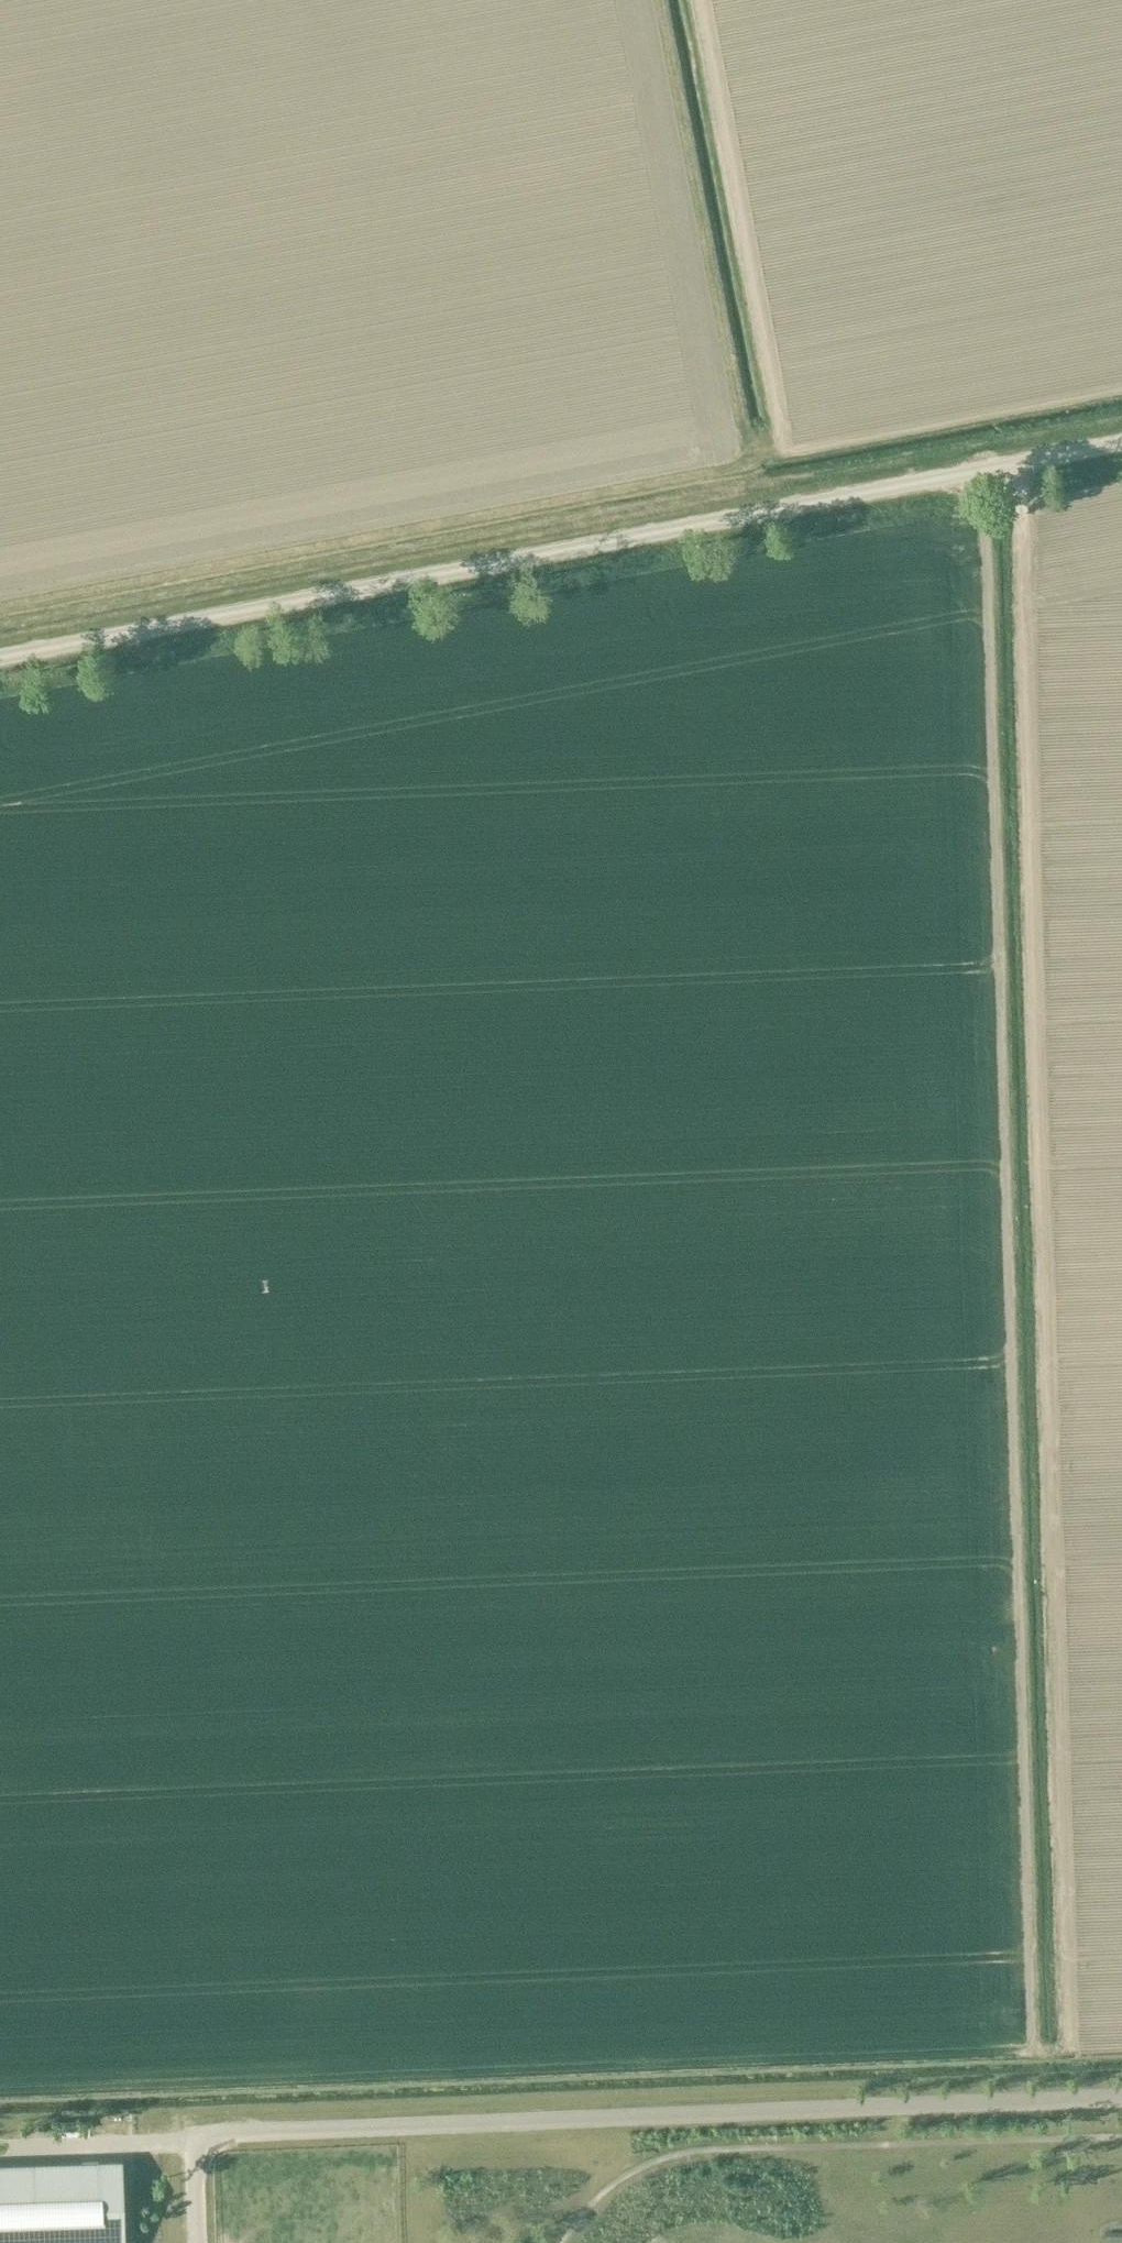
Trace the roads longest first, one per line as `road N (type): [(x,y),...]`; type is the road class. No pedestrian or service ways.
road 1 (unclassified): [(0,658),(1121,444)]

